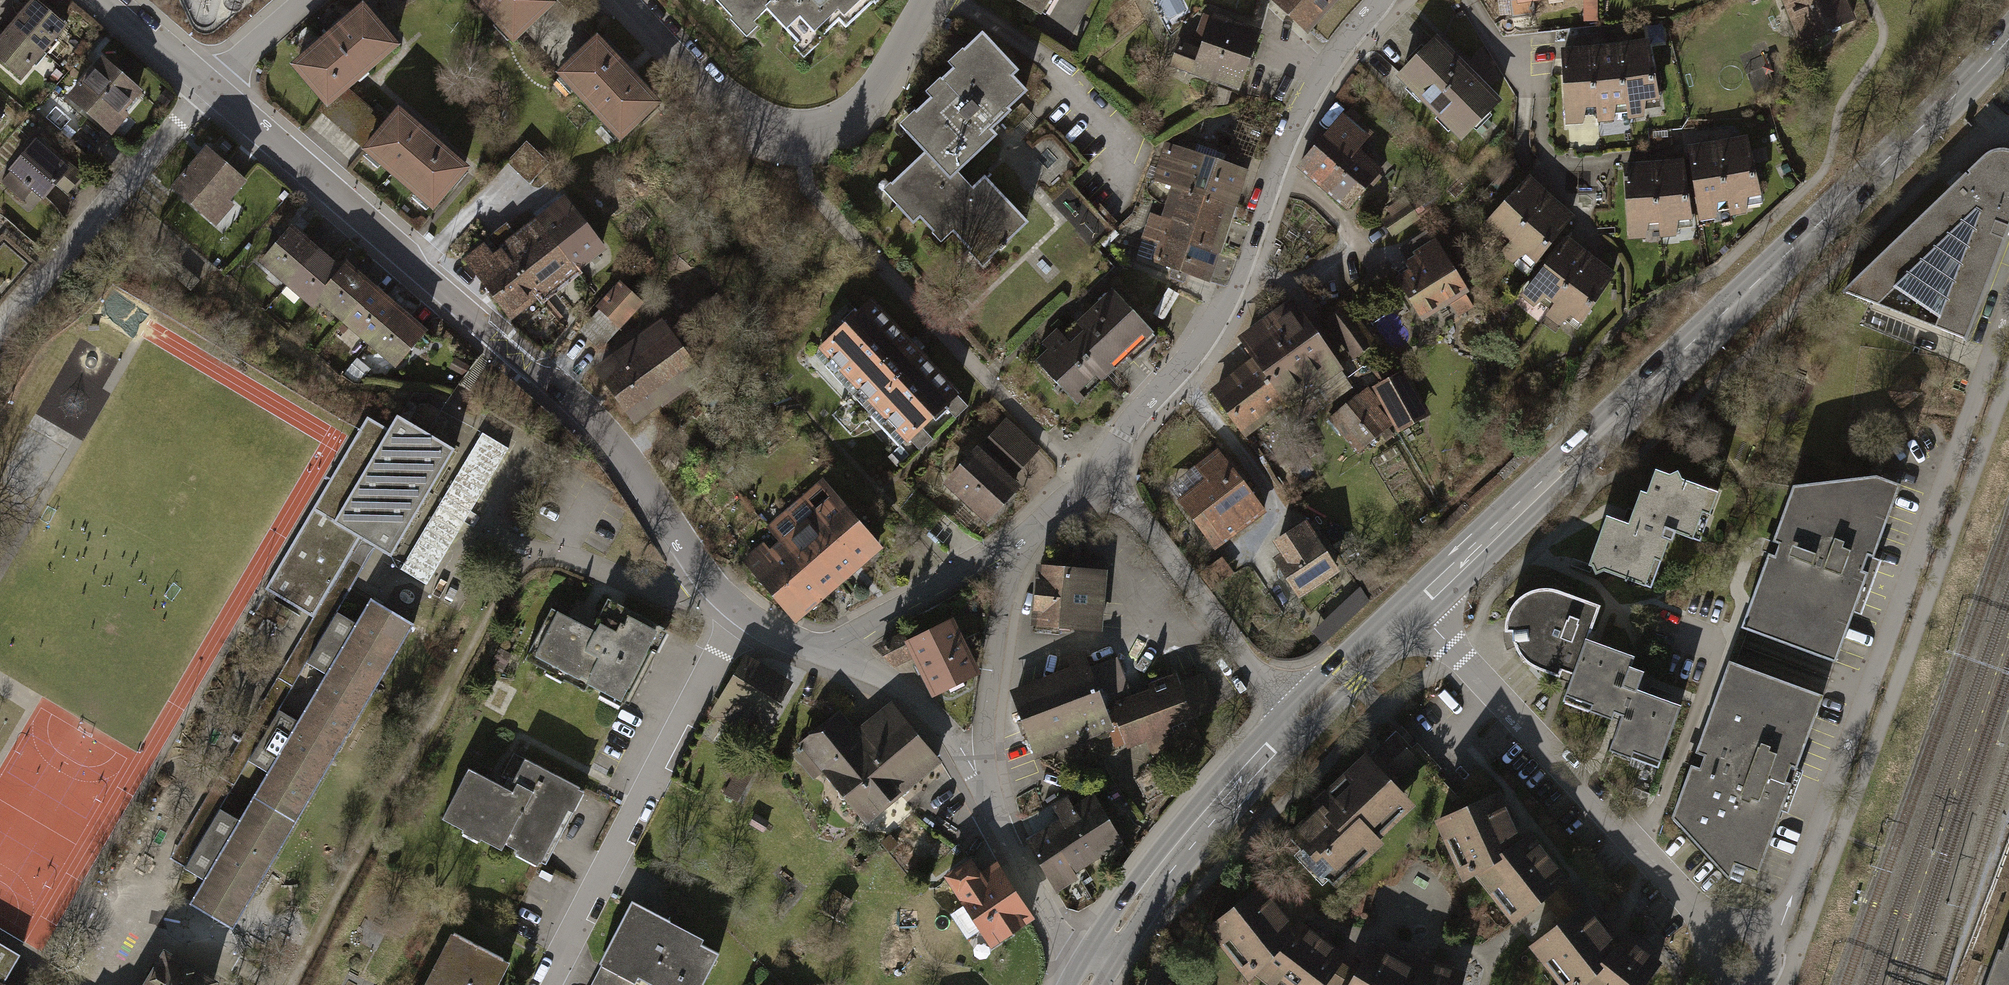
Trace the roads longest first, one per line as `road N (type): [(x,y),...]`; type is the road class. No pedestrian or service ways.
road 1 (tertiary): [(1414,606),(2008,38)]
road 2 (residential): [(211,88),(581,409),(625,457),(701,571),(741,611)]
road 3 (residential): [(1762,927),(1790,893),(2008,299)]
road 4 (residential): [(1376,0),(1302,105),(1219,314),(1124,429),(1113,468)]
road 5 (residential): [(1414,606),(1713,925)]
road 6 (residential): [(543,984),(741,611)]
road 7 (residential): [(634,0),(745,114),(800,130),(844,116),(863,100),(927,0)]
road 8 (tertiary): [(1084,984),(1158,874),(1293,721)]
road 9 (residential): [(0,324),(211,88)]
road 10 (residential): [(1293,721),(1129,510),(1113,468)]
road 11 (residential): [(1032,532),(1009,571),(993,654),(986,739),(993,807)]
road 12 (residential): [(1032,532),(818,651)]
road 13 (residential): [(818,651),(917,701),(993,807)]
road 14 (residential): [(993,807),(1084,984)]
road 15 (tertiary): [(1293,721),(1414,606)]
road 16 (residential): [(1713,925),(1705,962),(1736,984),(1769,964),(1762,927)]
road 17 (residential): [(110,0),(211,88)]
road 18 (residential): [(309,0),(211,88)]

